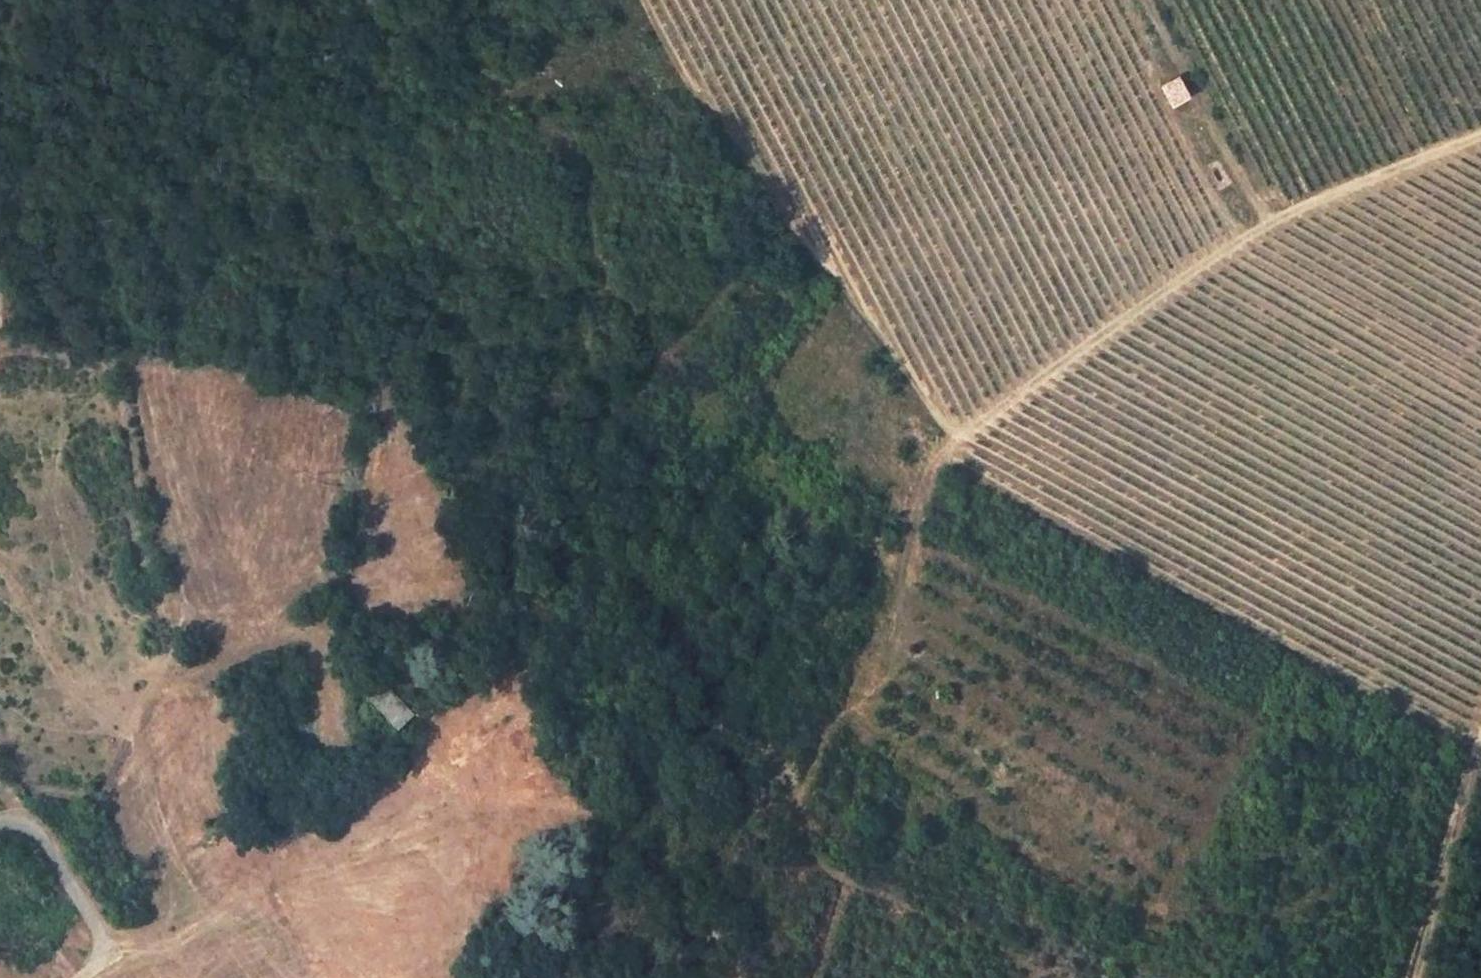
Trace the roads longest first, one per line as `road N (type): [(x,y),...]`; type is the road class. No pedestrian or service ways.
road 1 (track): [(1480,135),(1272,222),(953,442),(906,544),(830,785),(796,977)]
road 2 (track): [(1409,977),(1480,735)]

